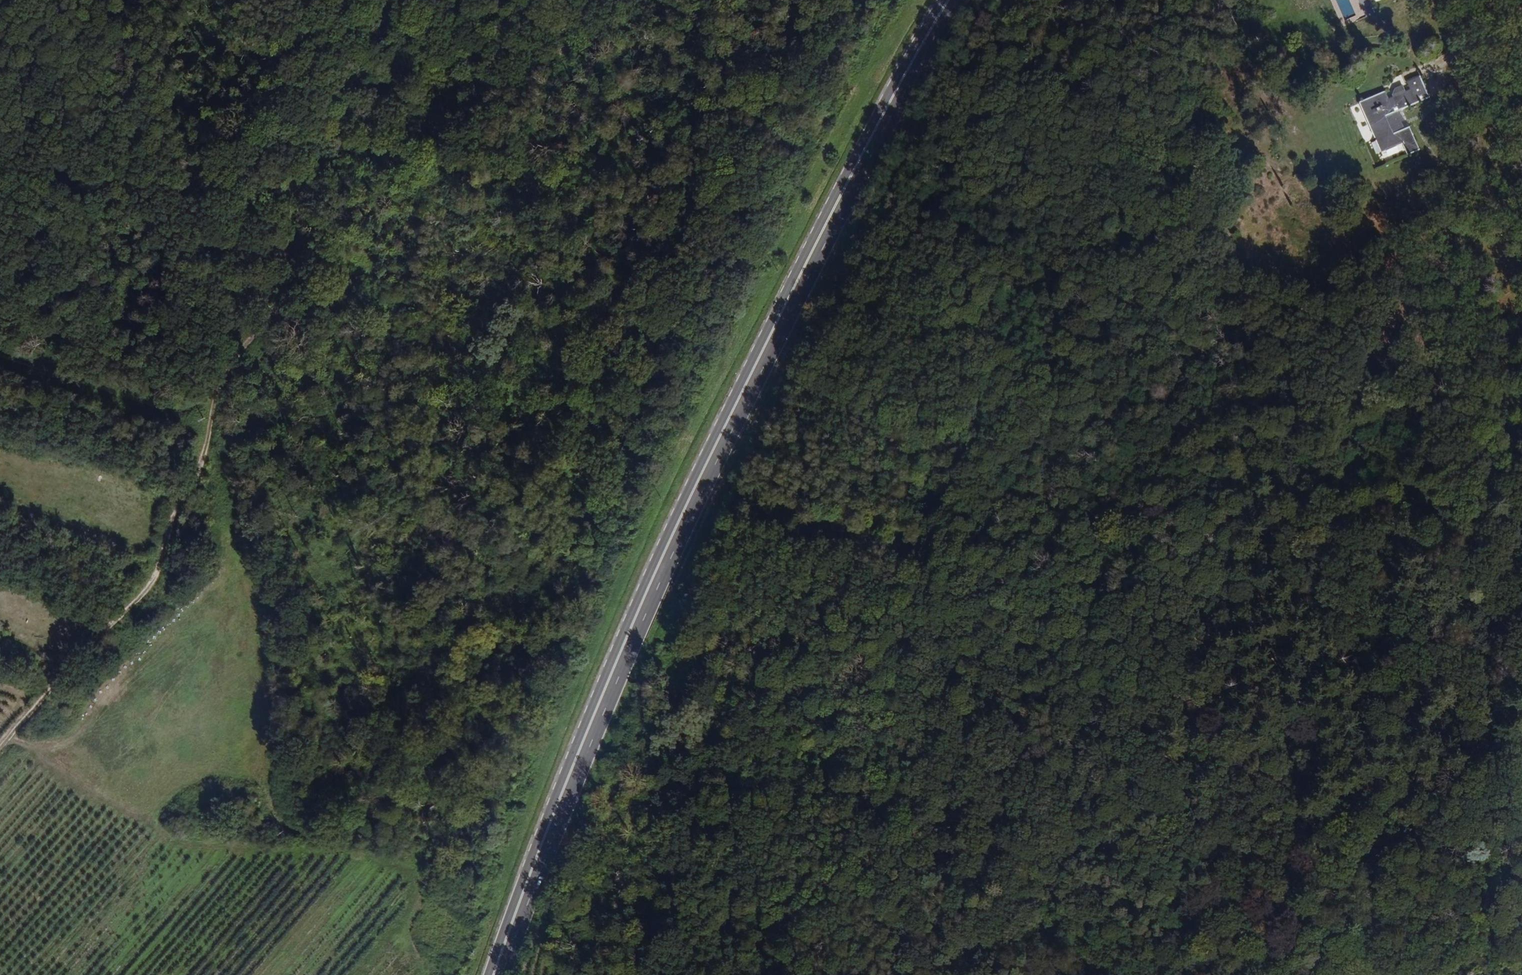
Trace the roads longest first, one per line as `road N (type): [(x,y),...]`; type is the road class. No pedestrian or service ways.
road 1 (primary): [(498,974),(591,734),(695,496),(954,0)]
road 2 (track): [(0,745),(157,572),(224,379),(401,158),(445,114),(654,0)]

